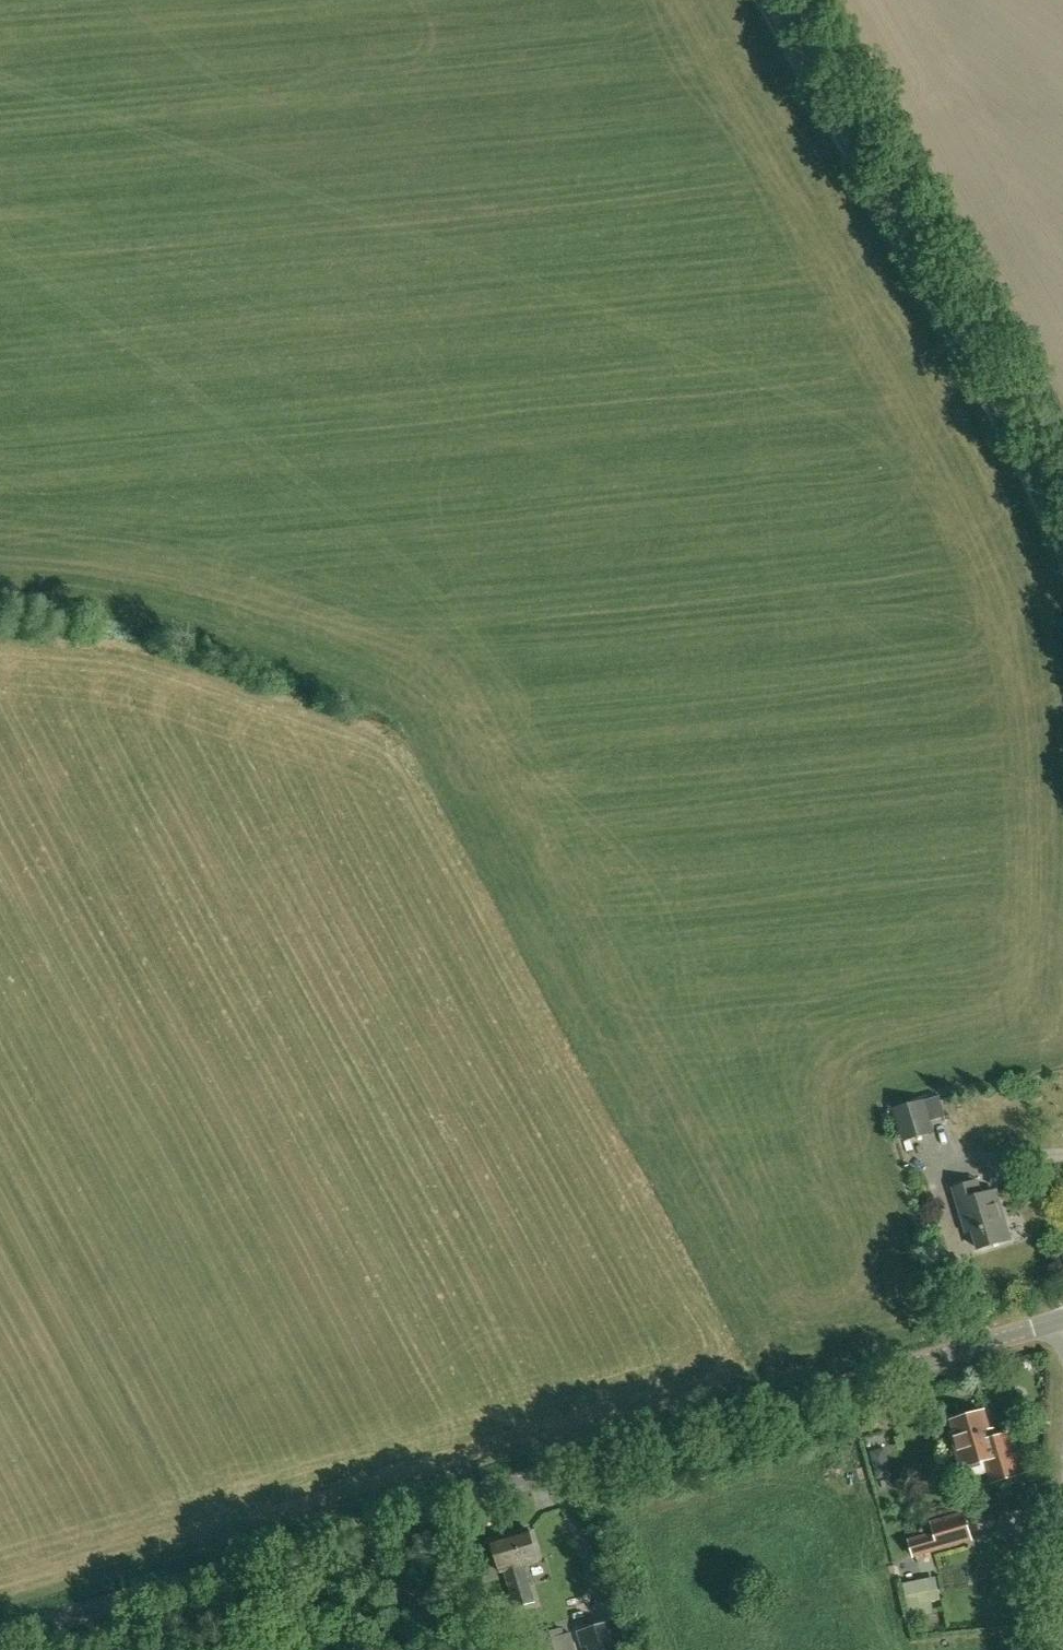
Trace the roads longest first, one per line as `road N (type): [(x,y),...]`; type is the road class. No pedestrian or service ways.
road 1 (tertiary): [(1062,1321),(0,1640)]
road 2 (track): [(775,0),(1062,524)]

